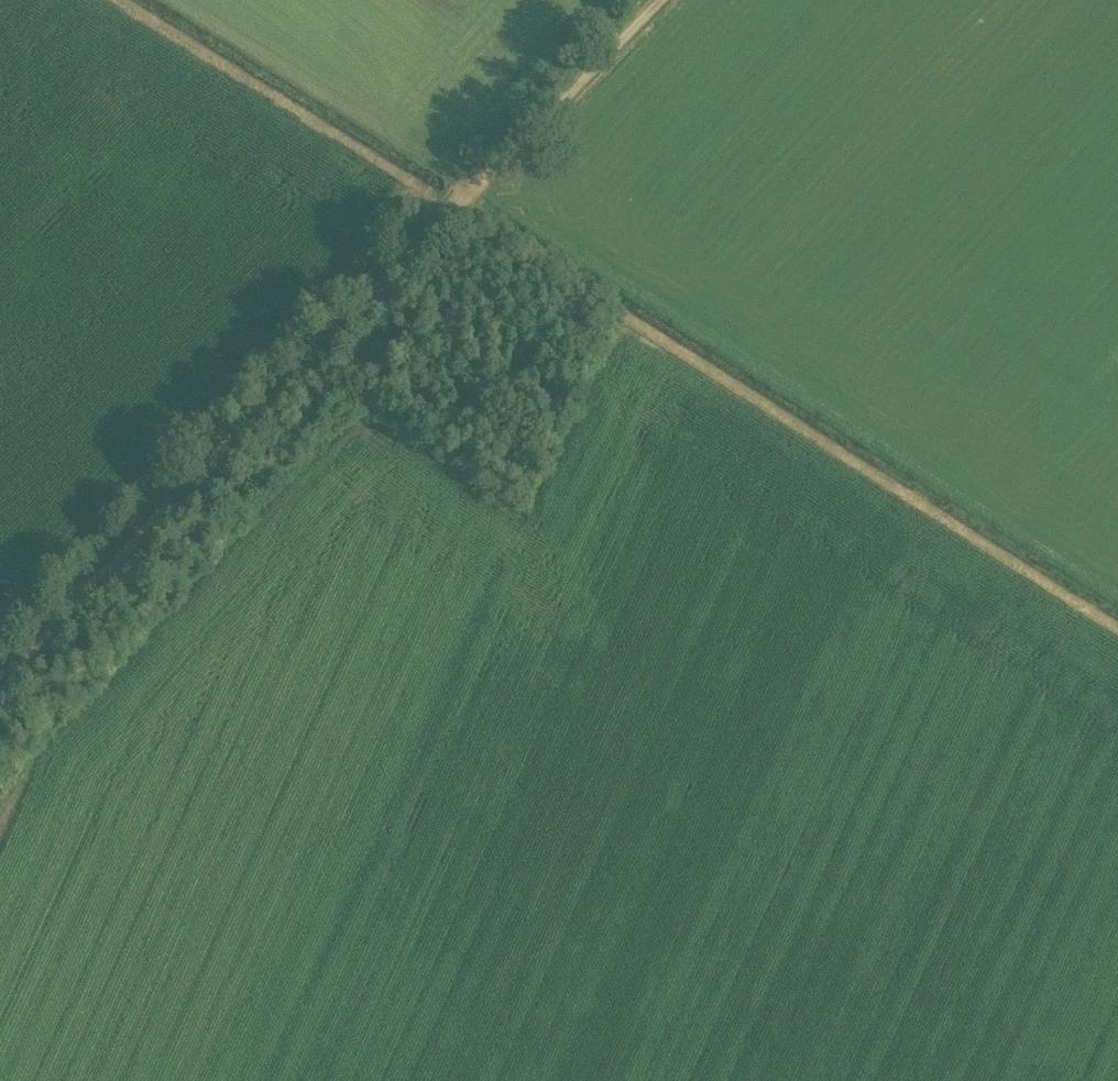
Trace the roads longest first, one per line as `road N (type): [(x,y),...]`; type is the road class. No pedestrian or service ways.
road 1 (track): [(0,688),(665,0)]

